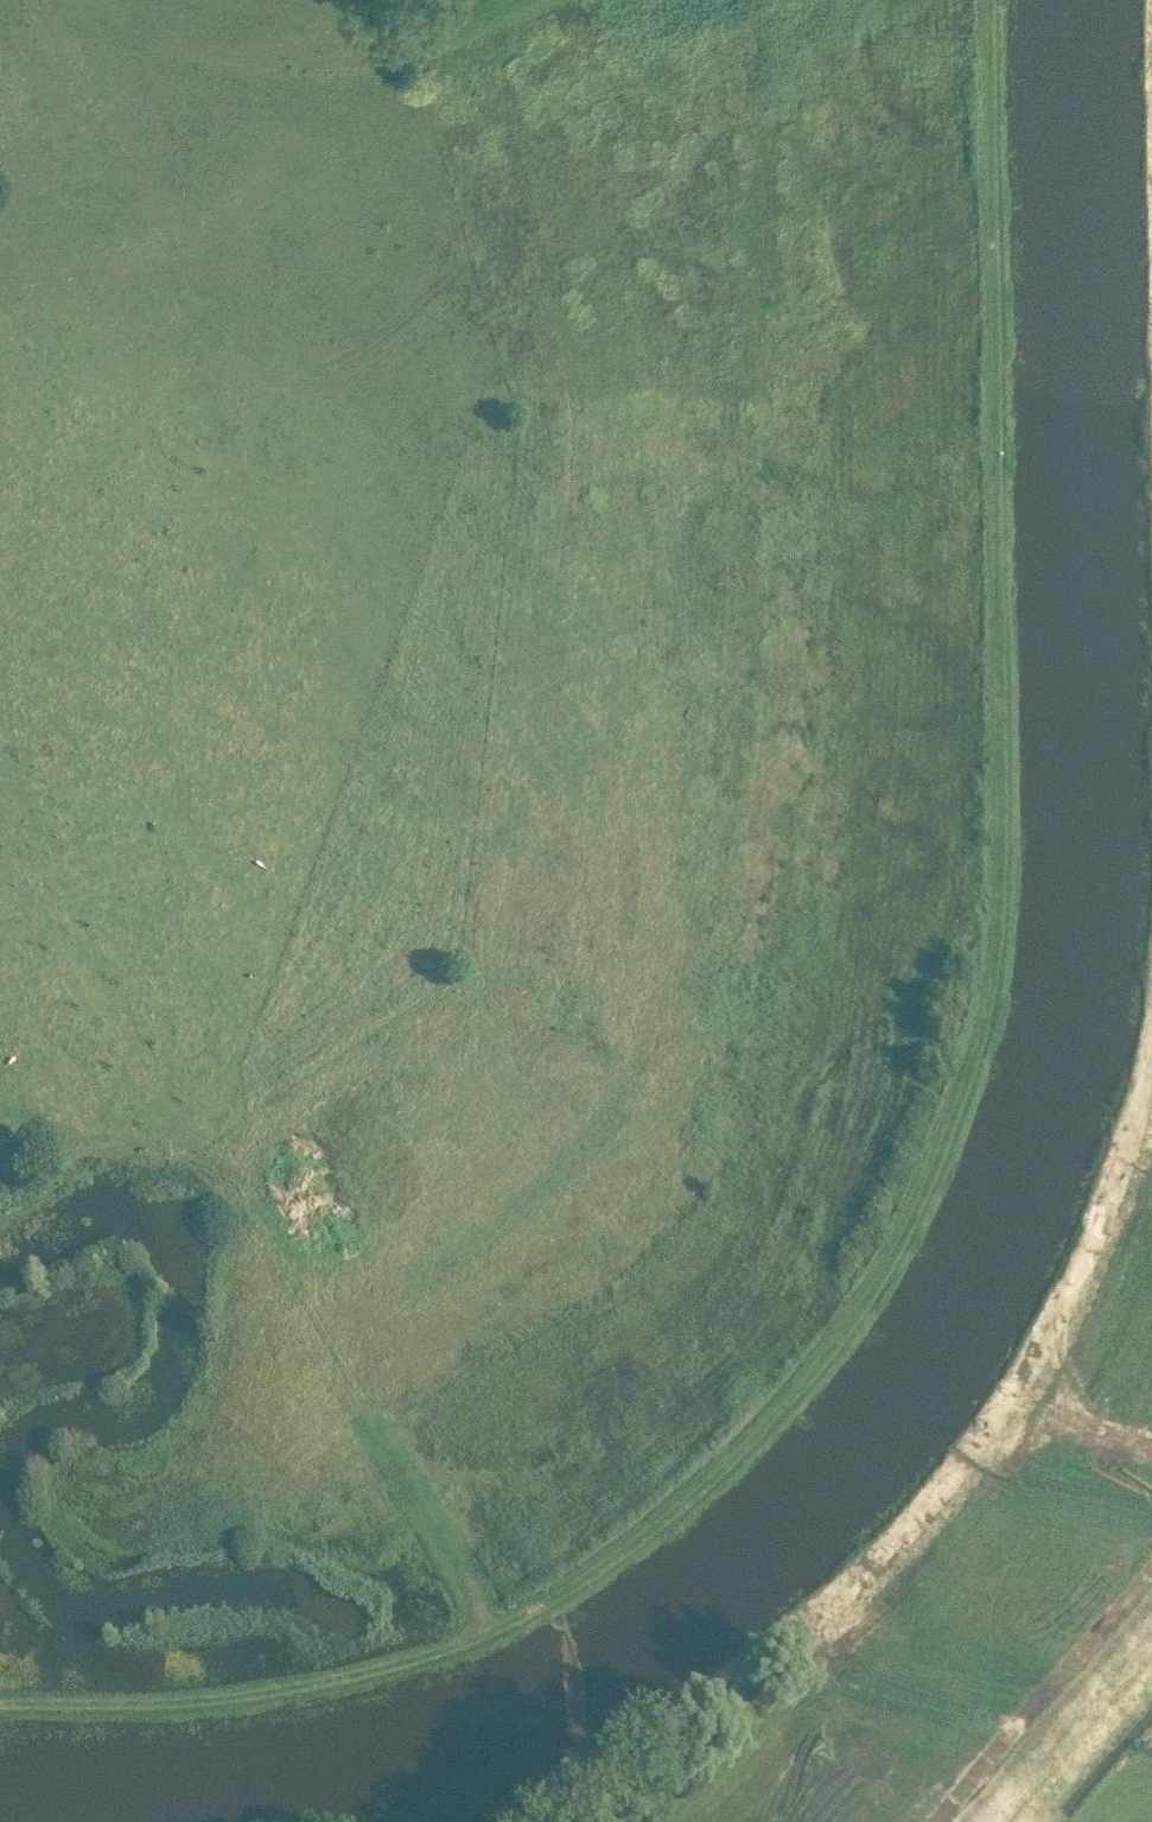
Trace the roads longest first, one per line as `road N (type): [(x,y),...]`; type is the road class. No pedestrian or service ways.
road 1 (track): [(1012,1821),(1151,1660)]

